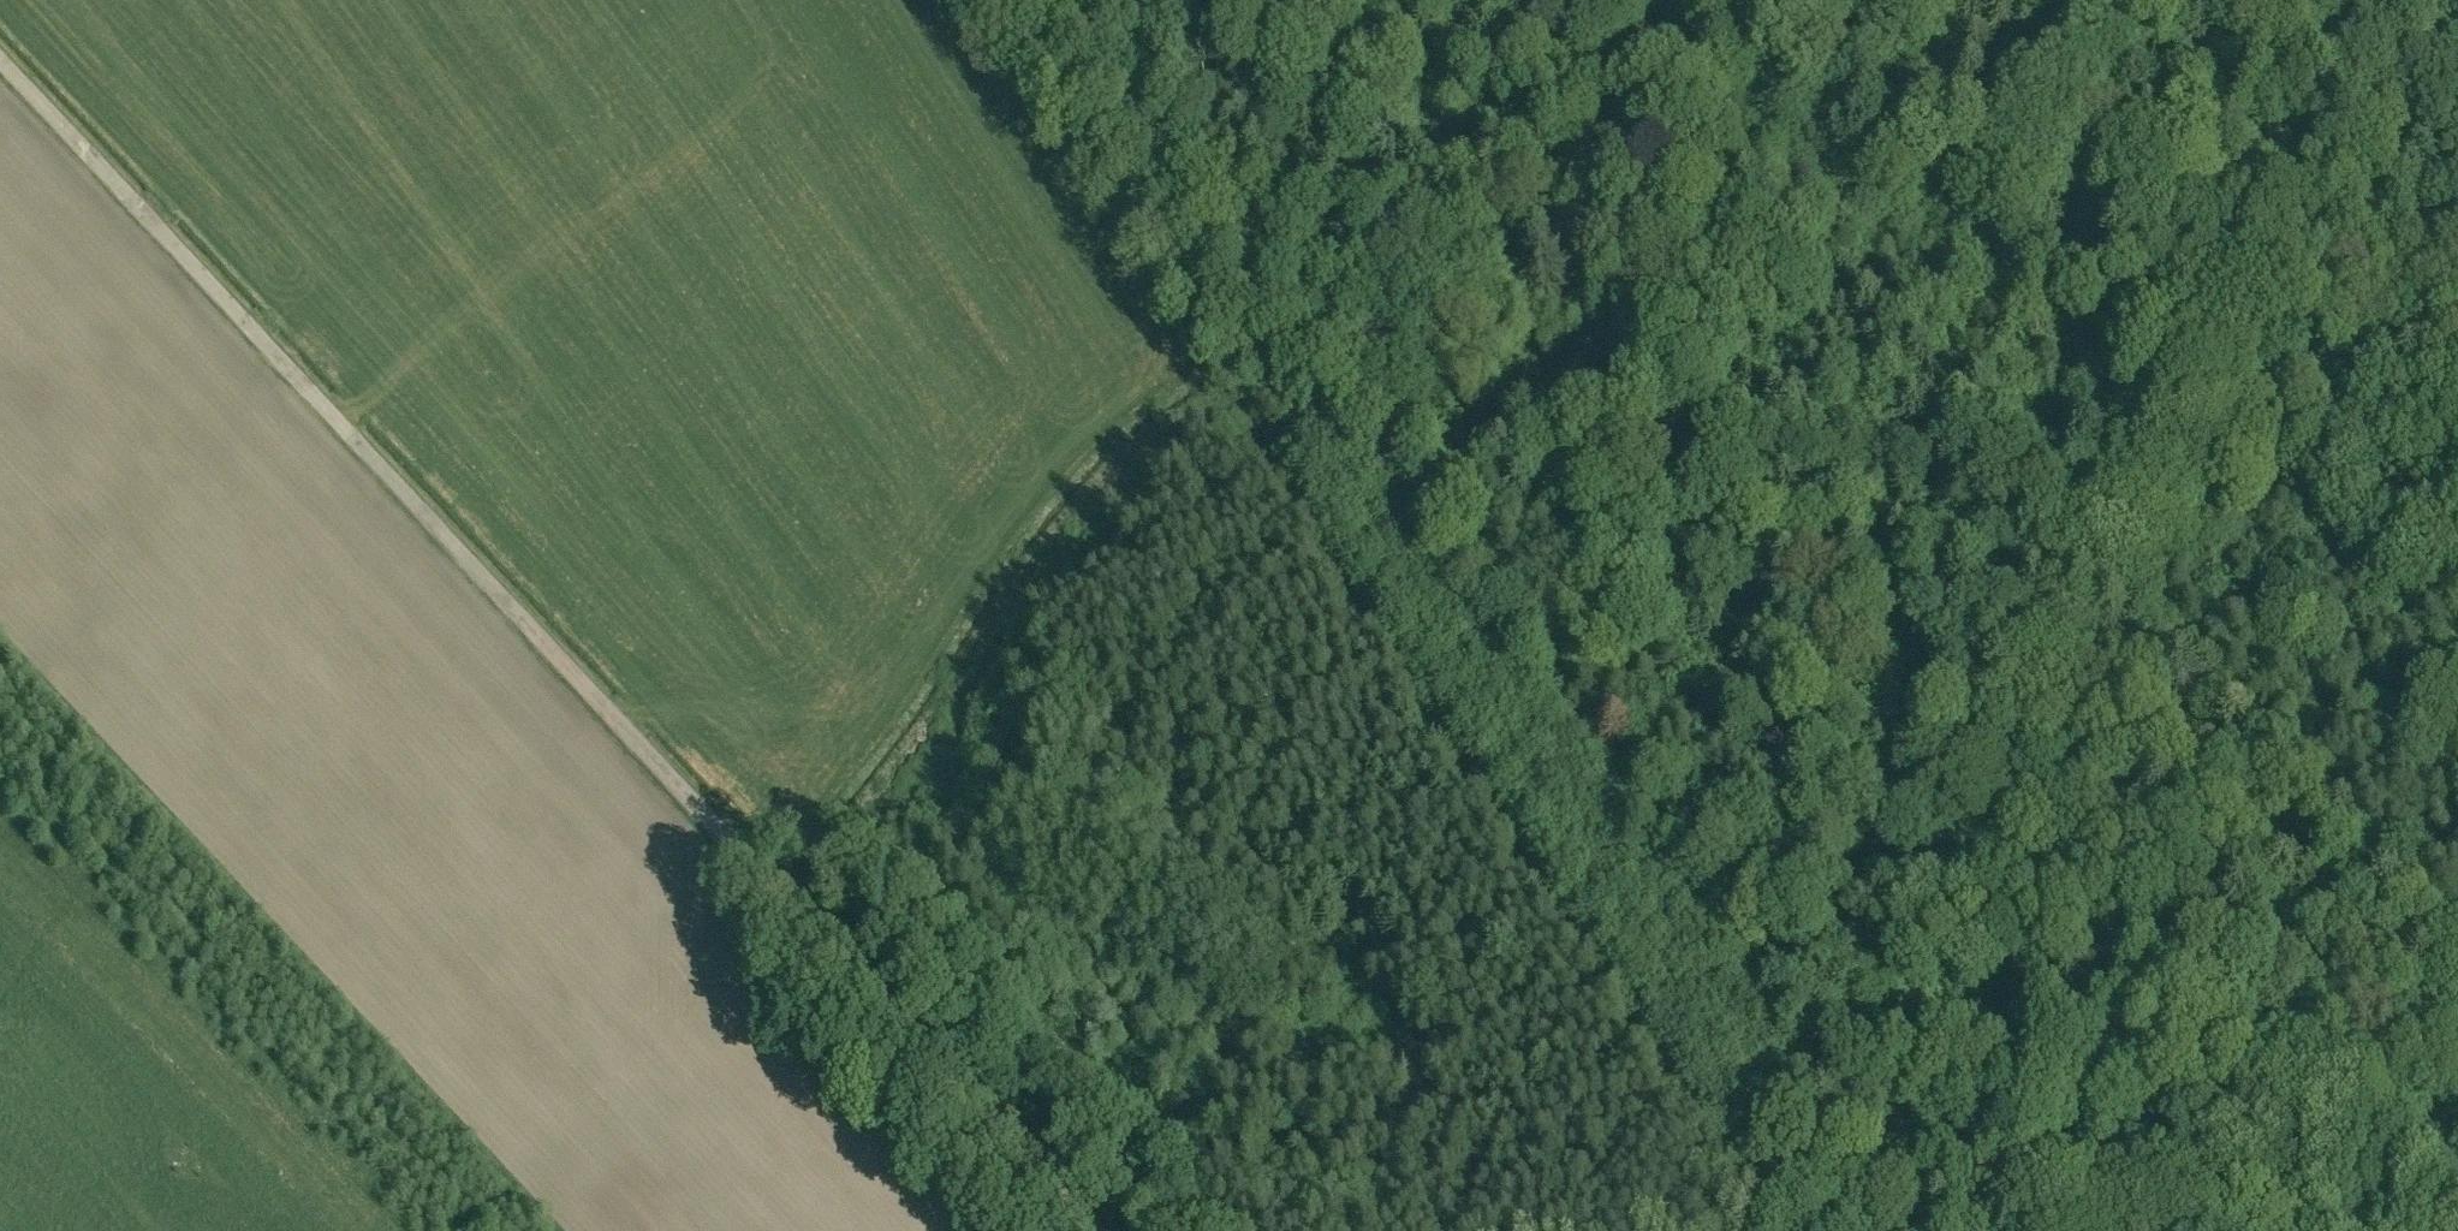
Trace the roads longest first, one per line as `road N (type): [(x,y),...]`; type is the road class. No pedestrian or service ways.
road 1 (unclassified): [(2090,1230),(2457,1045)]
road 2 (unclassified): [(2457,207),(2229,0)]

